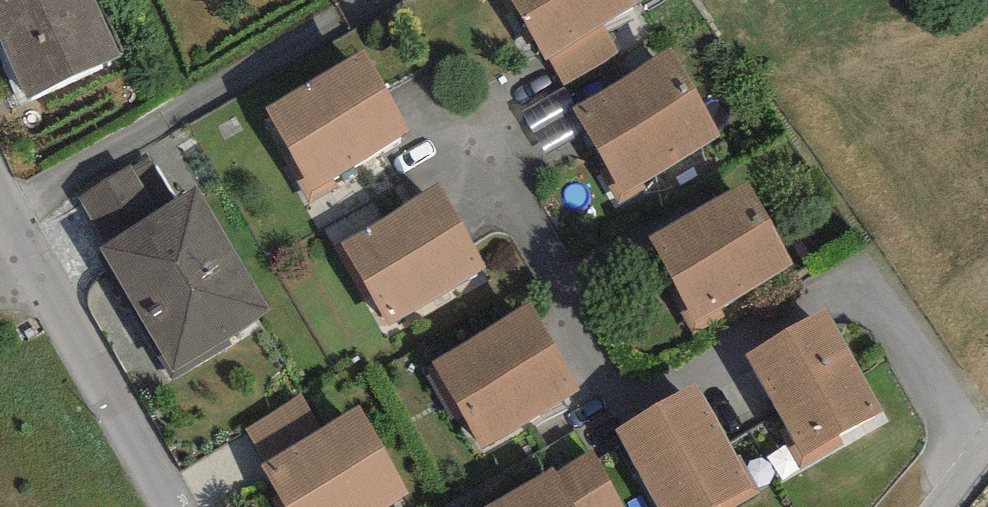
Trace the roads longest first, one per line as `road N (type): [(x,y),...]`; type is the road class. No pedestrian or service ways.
road 1 (residential): [(0,215),(182,506)]

